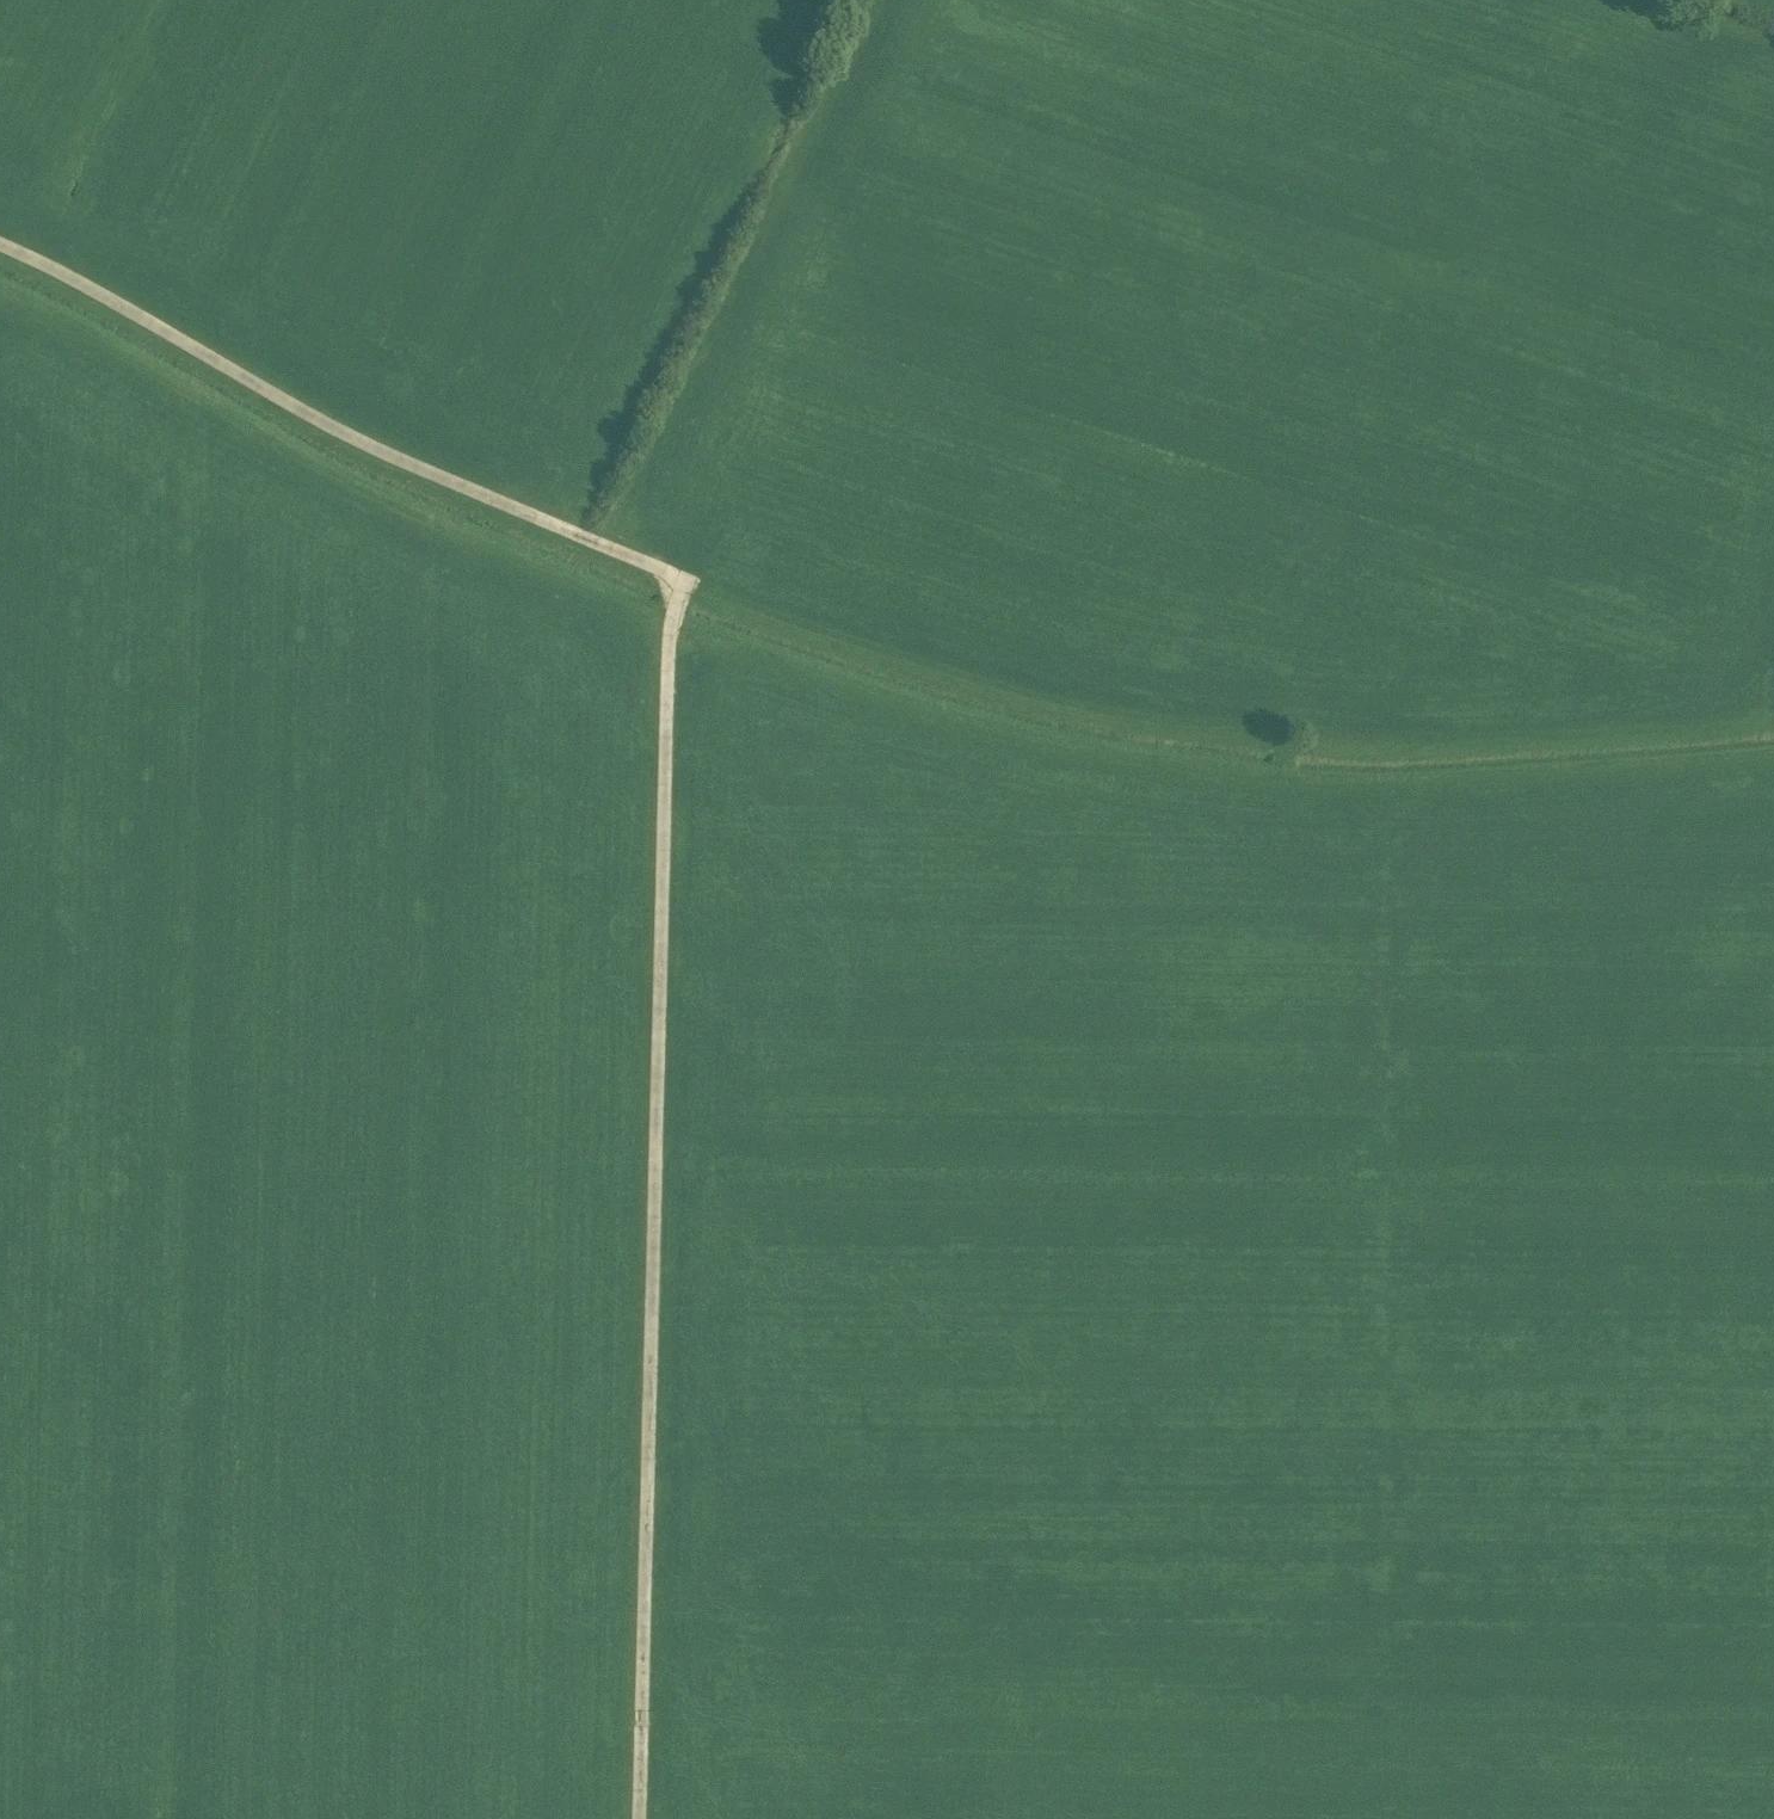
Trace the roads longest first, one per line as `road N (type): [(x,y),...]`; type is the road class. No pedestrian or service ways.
road 1 (track): [(0,243),(374,447),(677,575),(639,1818)]

